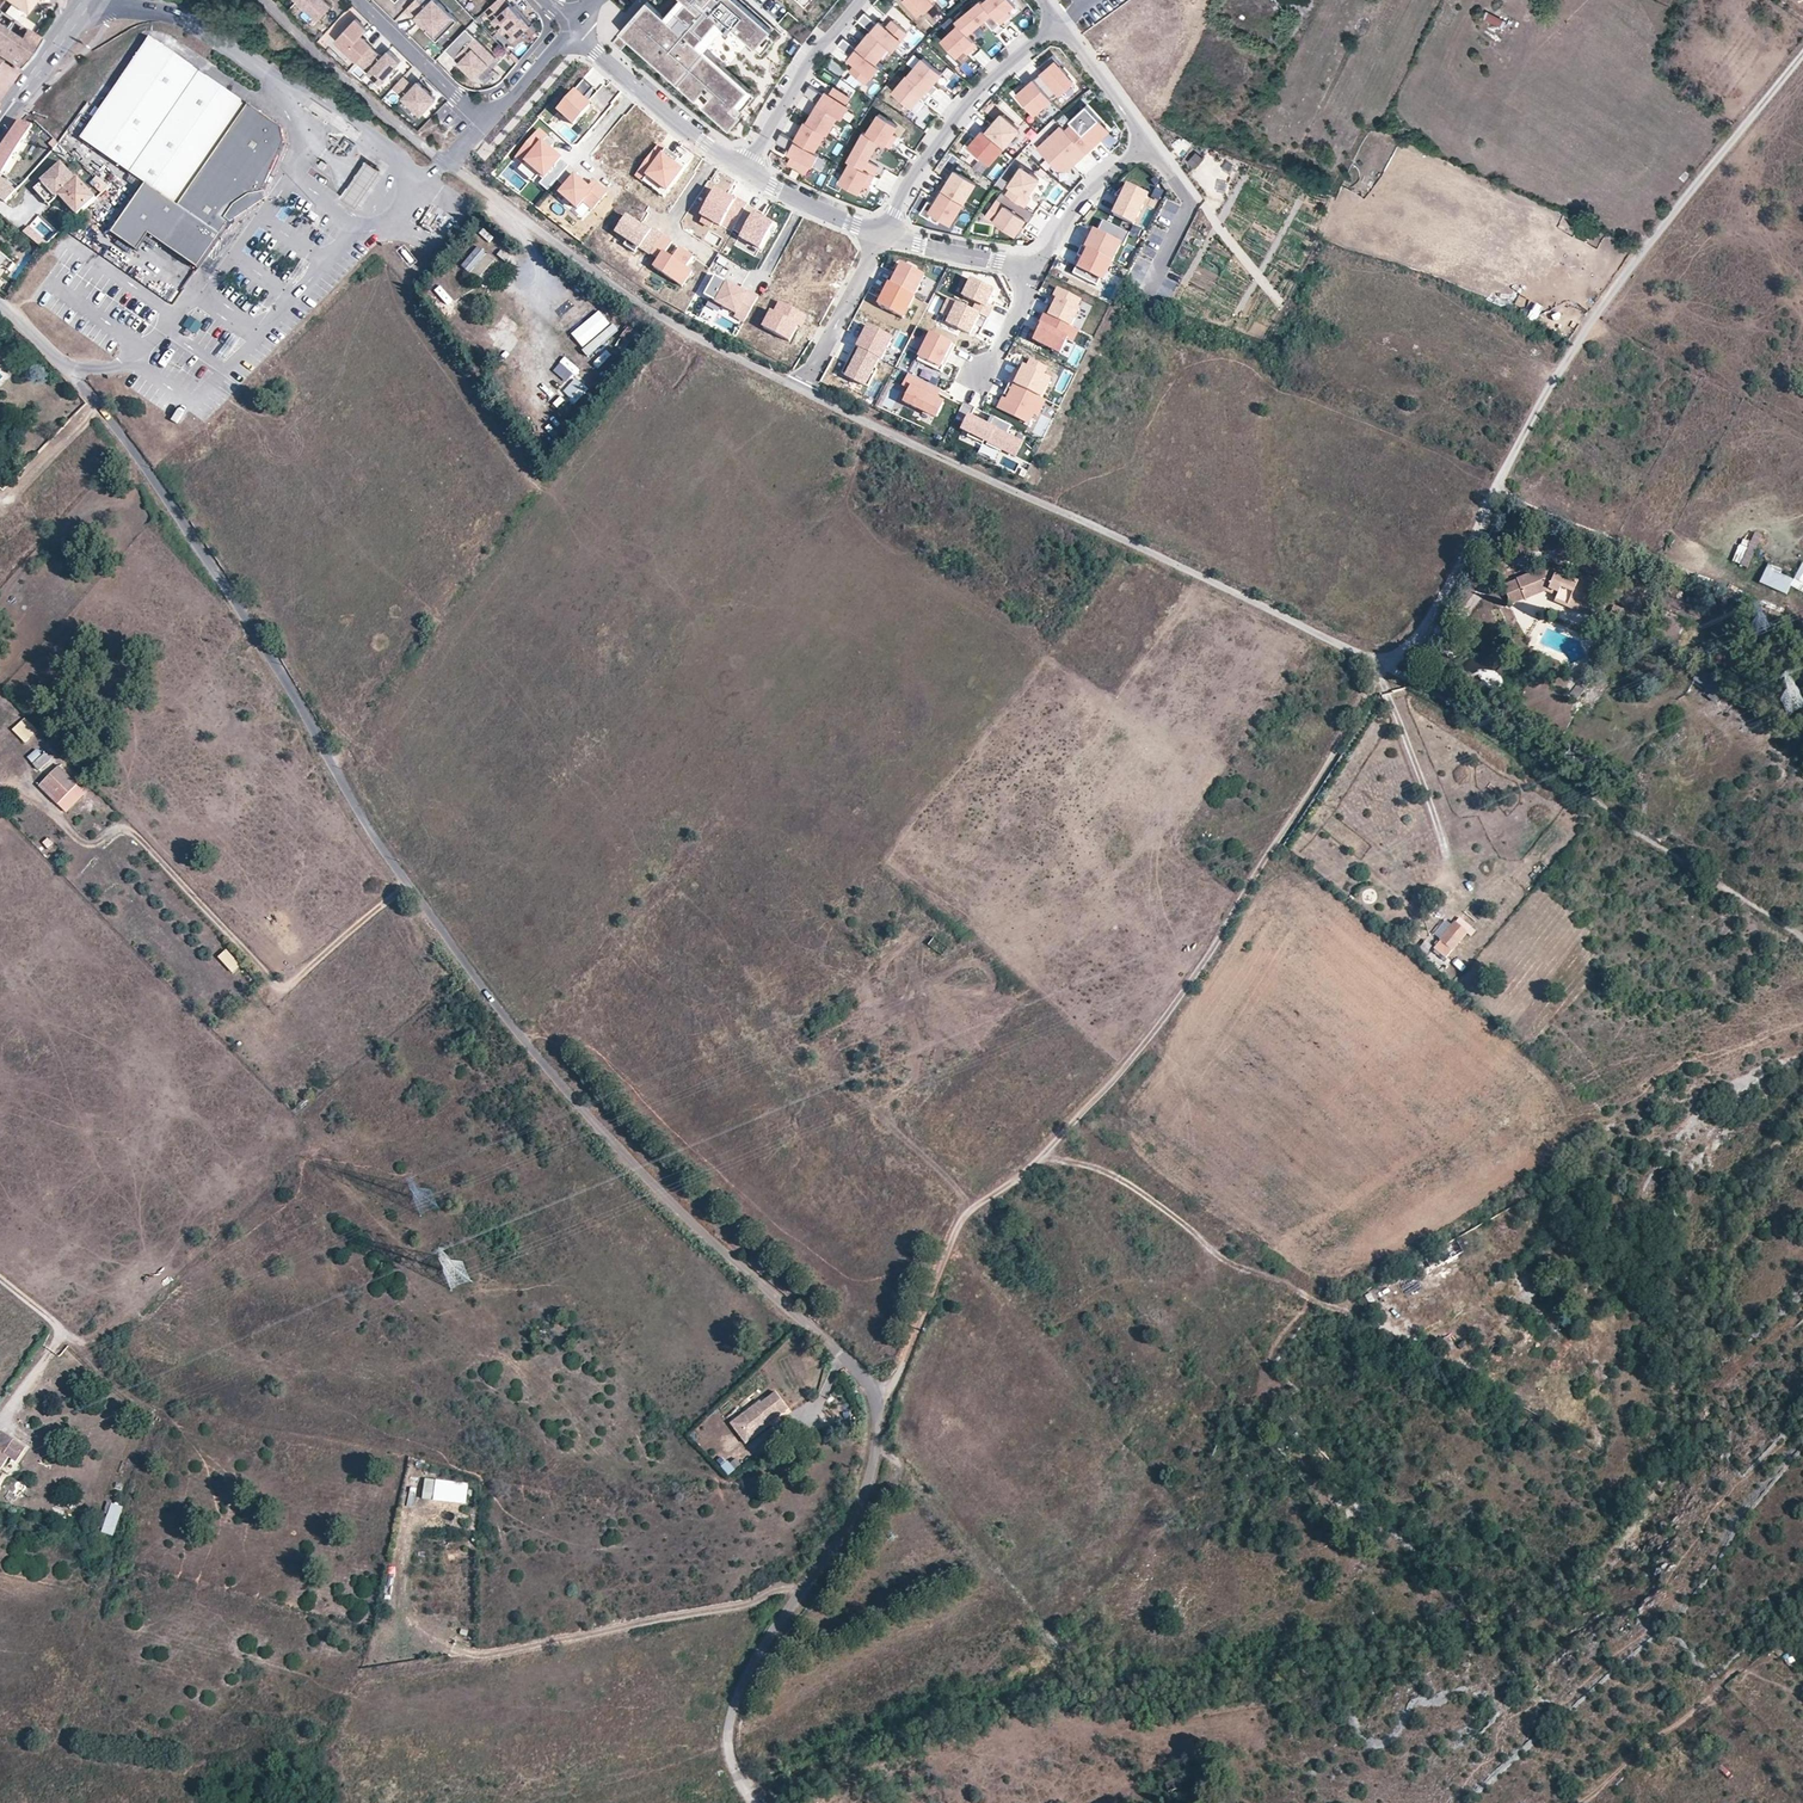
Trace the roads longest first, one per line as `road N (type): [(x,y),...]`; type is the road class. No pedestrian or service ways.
road 1 (unclassified): [(0,303),(51,347),(115,428),(248,621),(401,876),(529,1046),(591,1121),(875,1391),(877,1425),(862,1503),(754,1657),(732,1709),(732,1766),(754,1802)]
road 2 (track): [(877,1398),(895,1382),(967,1210),(1025,1175),(1198,974),(1372,694),(1445,597),(1545,393),(1643,251),(1802,55)]
road 3 (unclassified): [(800,390),(1390,667)]
road 4 (track): [(826,1556),(764,1596),(477,1655),(406,1609),(413,1518)]
road 5 (track): [(407,885),(278,987),(135,835),(123,829),(86,844),(28,787)]
road 6 (unclassified): [(1802,940),(1390,667)]
road 7 (unclassified): [(445,161),(634,300),(800,390)]
road 8 (track): [(1043,1155),(1119,1175),(1237,1265),(1313,1299),(1268,1367),(1274,1392)]
road 9 (track): [(1581,1802),(1743,1664),(1802,1718)]
road 10 (residential): [(1058,22),(973,97),(909,180),(885,233)]
road 11 (unclassified): [(263,0),(445,161)]
road 12 (residential): [(574,27),(677,119),(745,167)]
road 13 (residential): [(745,167),(827,37),(860,0)]
road 14 (residential): [(357,0),(488,123)]
road 15 (residential): [(800,390),(885,233)]
road 16 (residential): [(1035,270),(1077,207),(1146,139)]
road 17 (track): [(974,1204),(852,1090)]
road 18 (residential): [(745,167),(802,202),(885,233)]
road 19 (residential): [(885,233),(1035,270)]
road 20 (primary): [(90,0),(0,118)]
road 21 (residential): [(1146,139),(1058,22)]
road 22 (residential): [(488,123),(574,27)]

